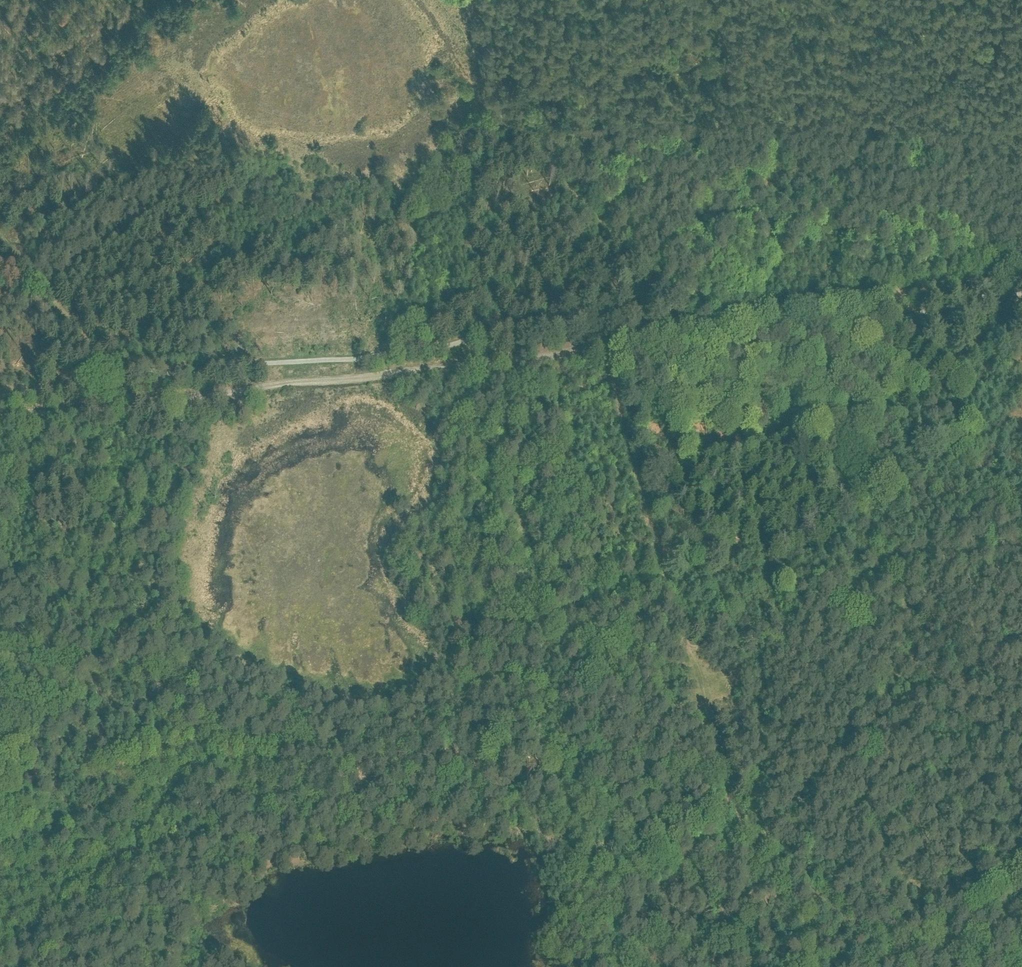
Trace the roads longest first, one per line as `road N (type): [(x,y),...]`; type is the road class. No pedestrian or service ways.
road 1 (track): [(0,420),(601,351),(1021,275)]

